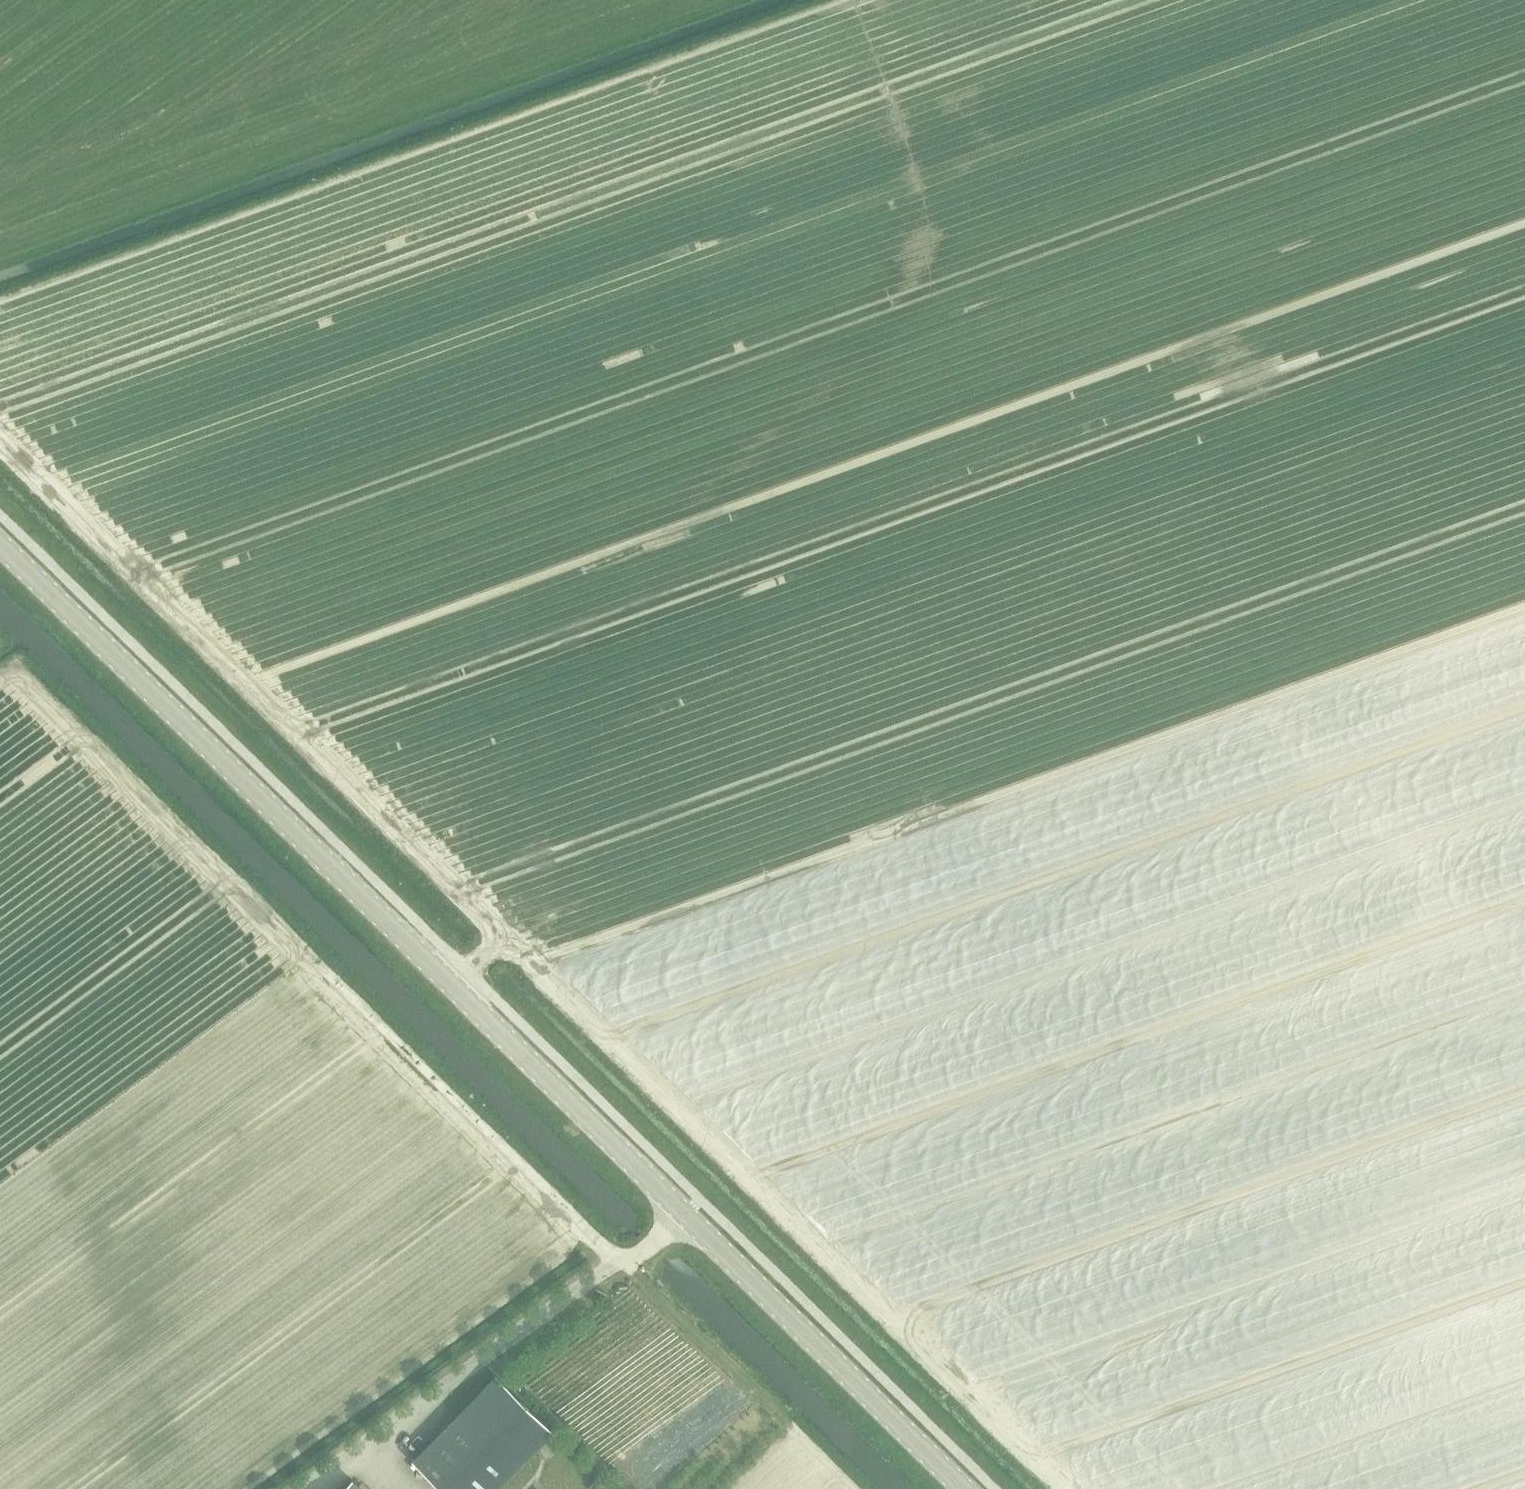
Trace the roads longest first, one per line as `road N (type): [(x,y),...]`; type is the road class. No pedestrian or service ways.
road 1 (secondary): [(0,546),(964,1488)]

